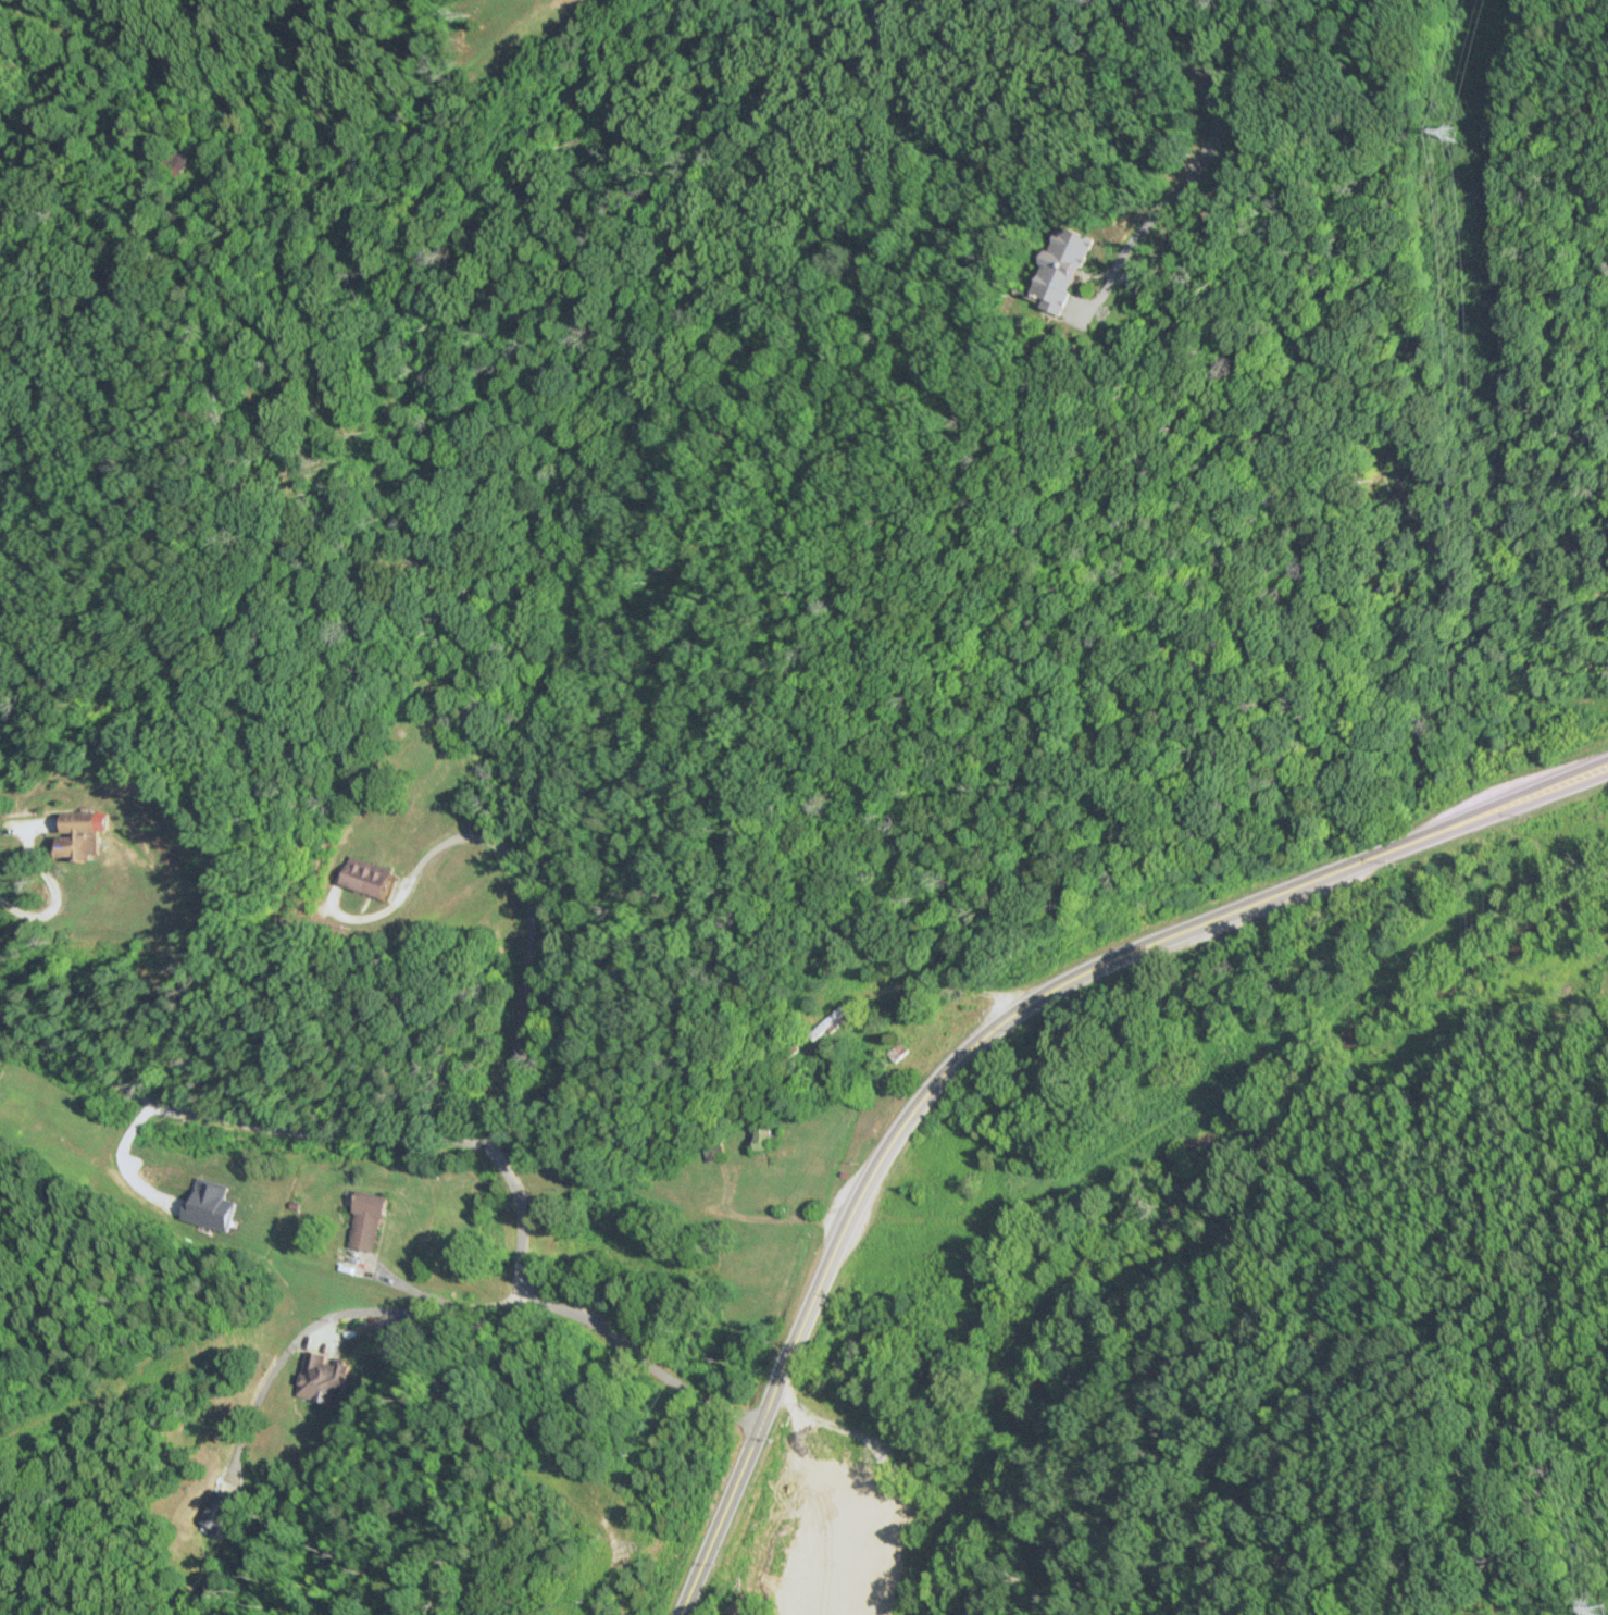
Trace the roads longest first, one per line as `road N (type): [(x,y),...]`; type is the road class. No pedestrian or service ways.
road 1 (secondary): [(677,1614),(851,1206),(893,1133),(972,1042),(1086,968),(1607,763)]
road 2 (residential): [(0,1012),(122,1084),(221,1119),(484,1148),(520,1203),(516,1259),(532,1295),(758,1424)]

